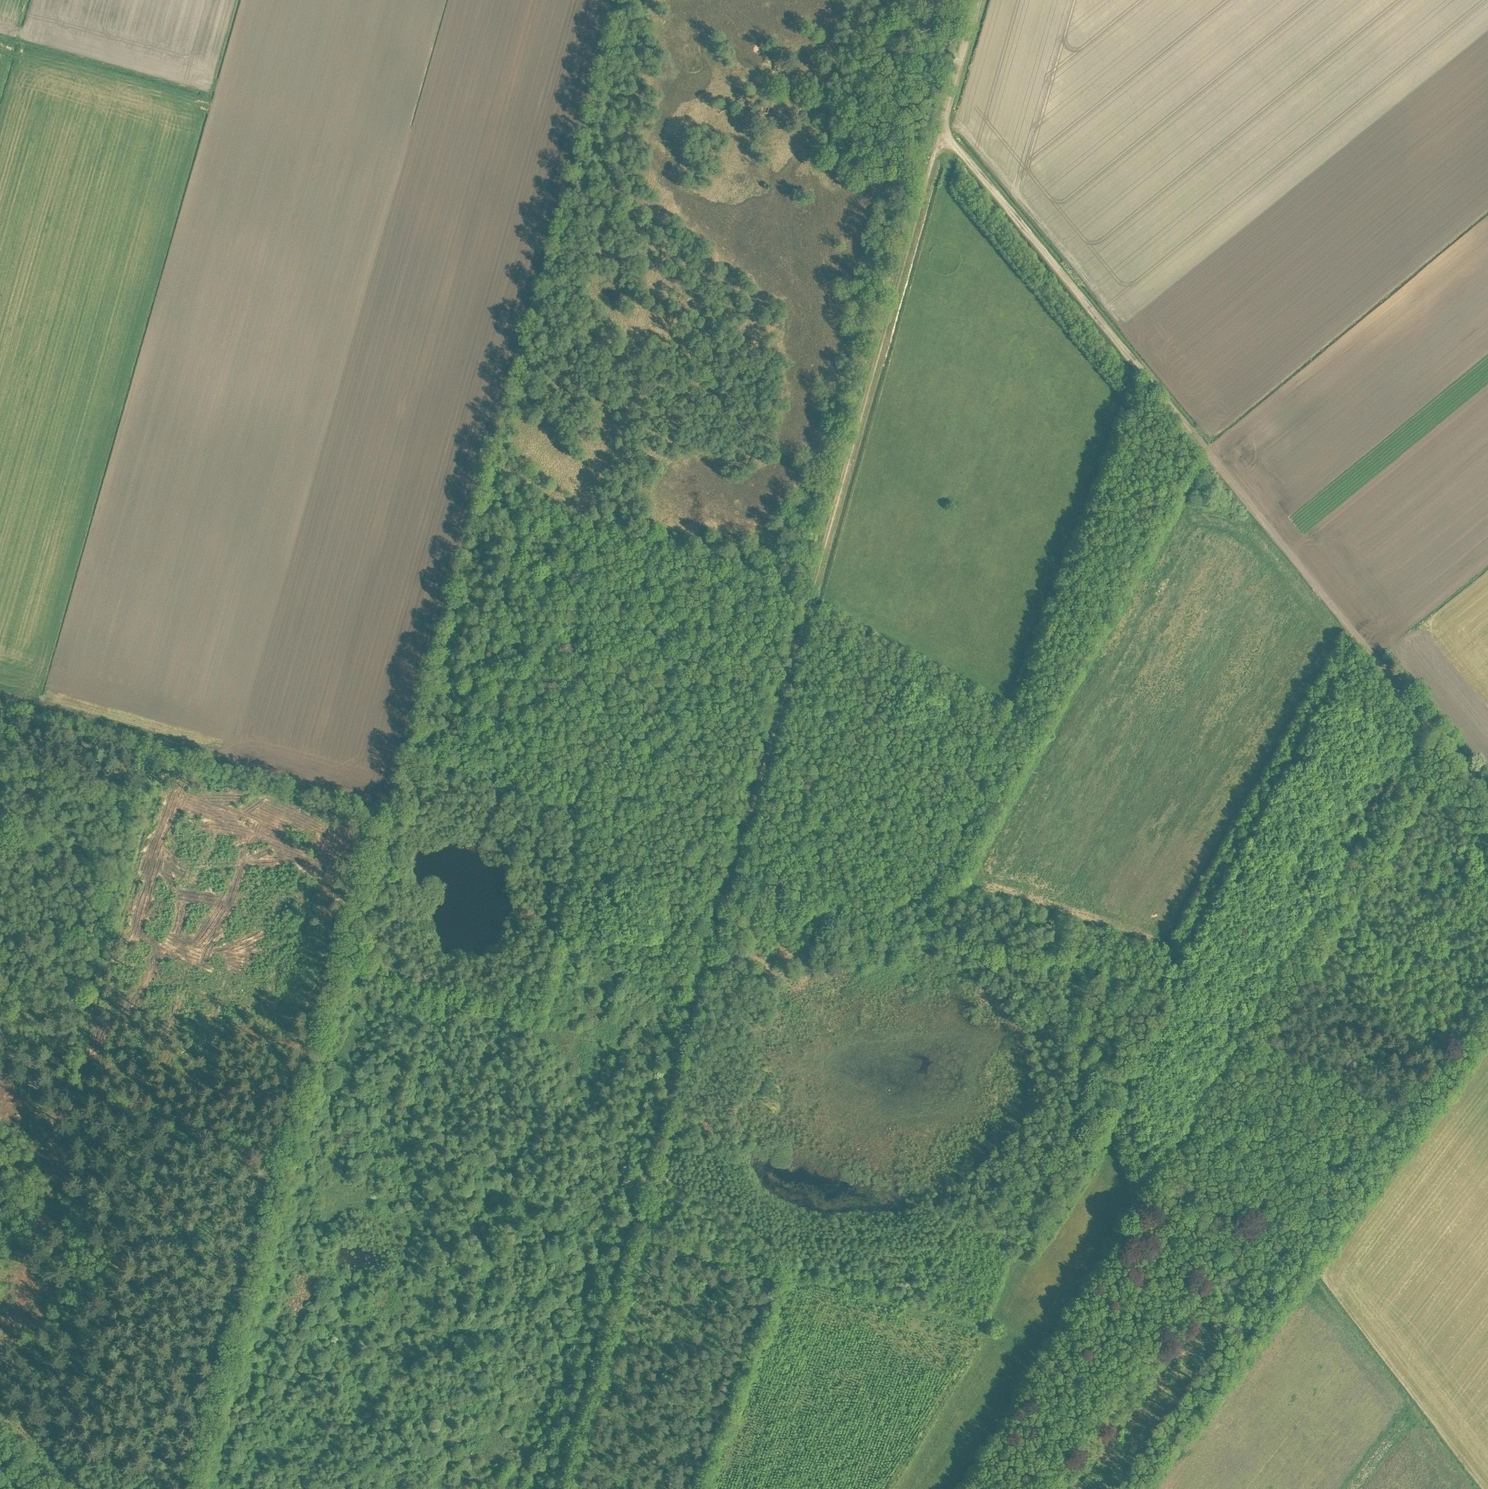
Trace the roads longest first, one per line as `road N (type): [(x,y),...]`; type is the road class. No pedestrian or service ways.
road 1 (track): [(942,128),(556,1488)]
road 2 (track): [(1487,791),(942,128)]
road 3 (track): [(0,1075),(267,1150)]
road 4 (track): [(824,136),(906,39),(941,22),(972,24)]
road 5 (track): [(979,0),(942,128)]

